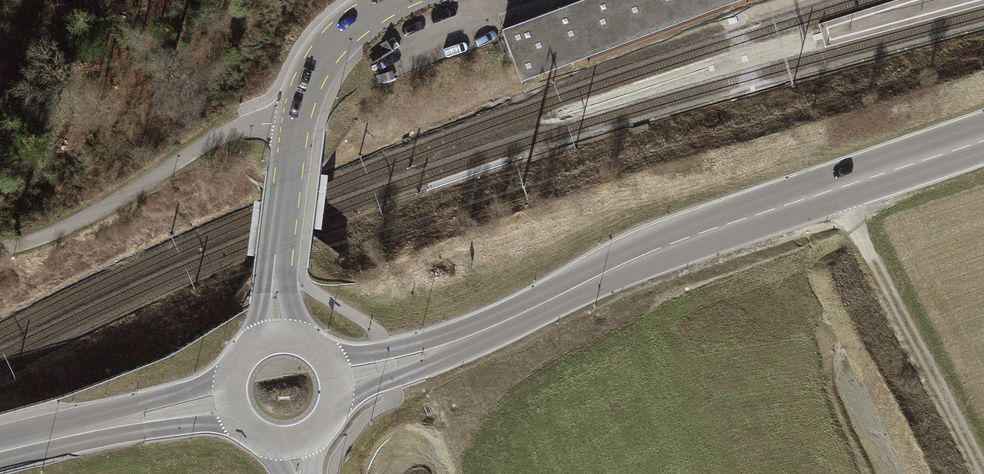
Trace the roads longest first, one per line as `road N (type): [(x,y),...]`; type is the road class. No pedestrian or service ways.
road 1 (primary): [(983,138),(661,248),(495,327),(337,377)]
road 2 (secondary): [(280,336),(275,266),(308,81),(331,45),(395,0)]
road 3 (track): [(296,125),(249,124),(31,247),(0,252)]
road 4 (track): [(839,187),(983,472)]
road 5 (primary): [(231,399),(0,447)]

